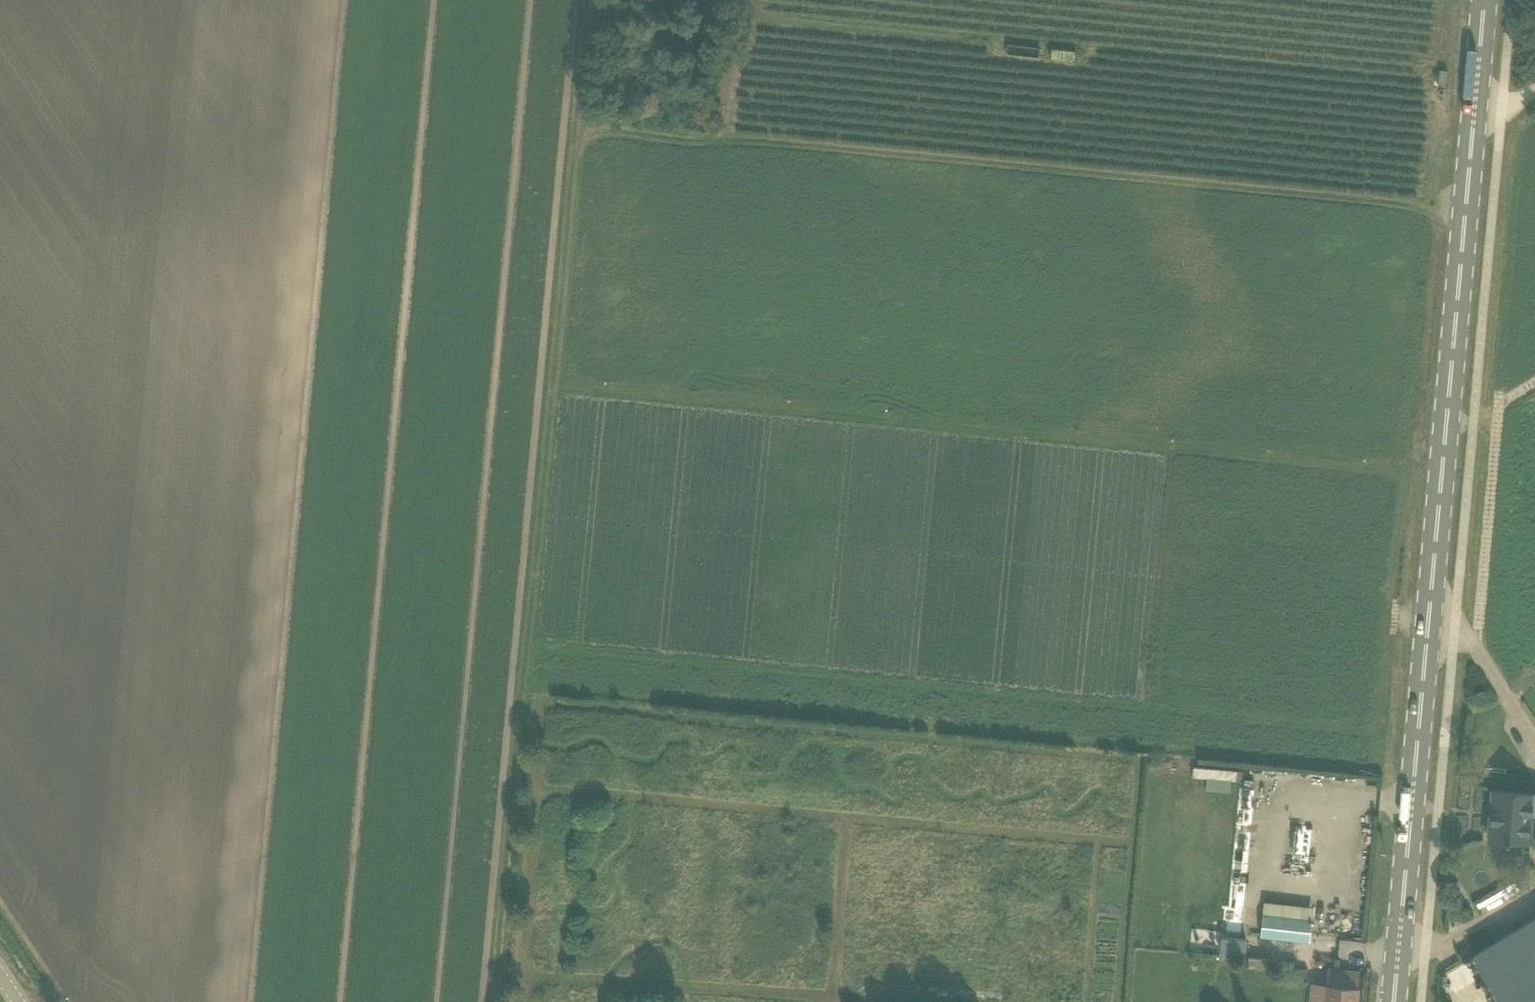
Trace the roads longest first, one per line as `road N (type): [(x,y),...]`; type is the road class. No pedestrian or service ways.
road 1 (track): [(499,1001),(588,0)]
road 2 (primary): [(1395,1001),(1484,0)]

